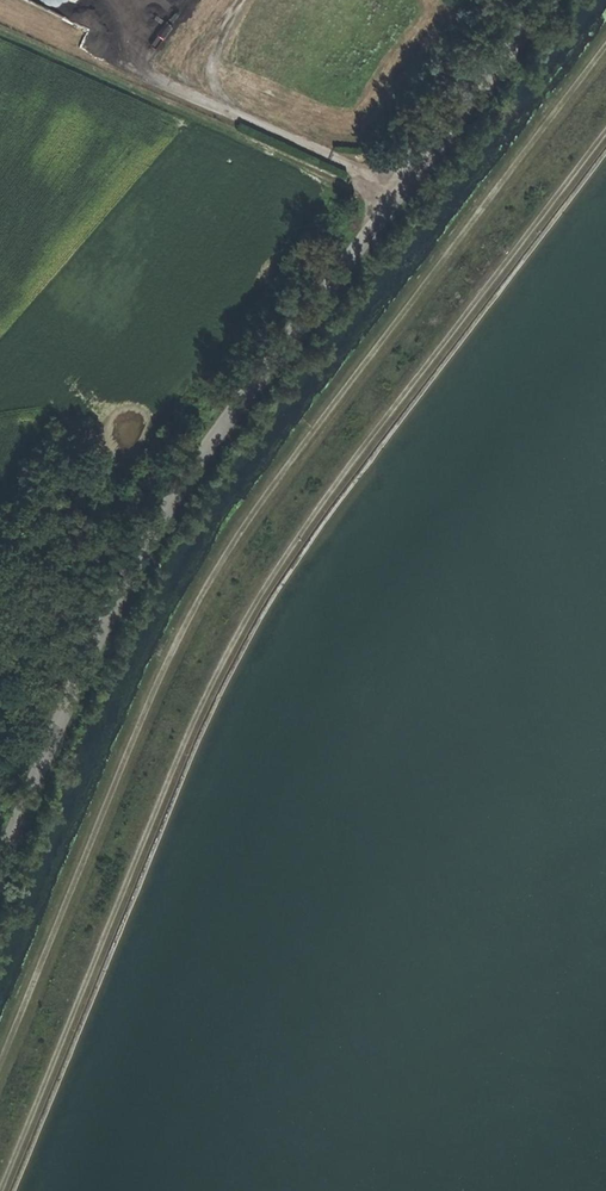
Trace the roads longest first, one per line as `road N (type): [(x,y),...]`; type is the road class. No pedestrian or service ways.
road 1 (track): [(0,1181),(164,778),(247,615),(342,474),(605,130)]
road 2 (track): [(605,53),(226,556),(181,627),(0,1068)]
road 3 (tertiary): [(544,0),(213,436),(151,532),(0,864)]
road 4 (track): [(392,196),(0,33)]

